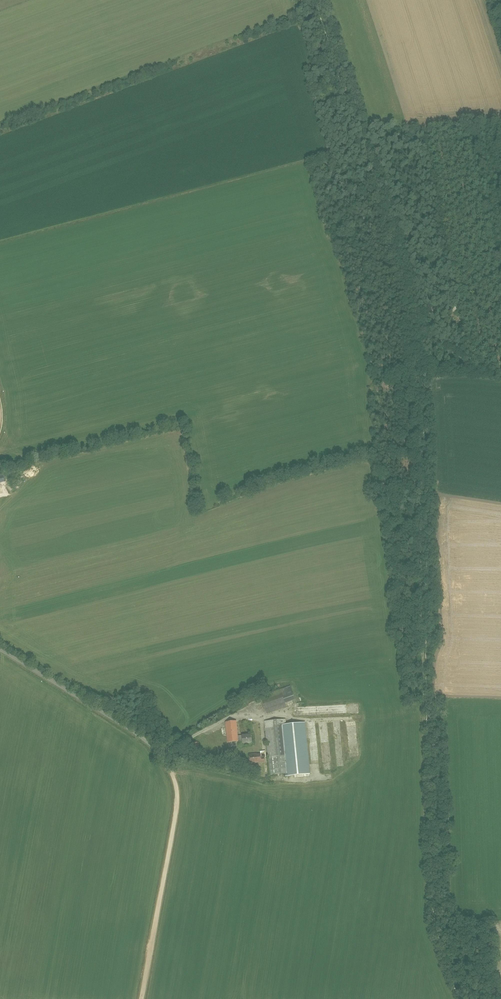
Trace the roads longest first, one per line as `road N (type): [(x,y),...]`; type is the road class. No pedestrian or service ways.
road 1 (track): [(457,998),(427,896),(415,367)]
road 2 (track): [(415,367),(410,288),(316,0)]
road 3 (track): [(143,998),(177,803),(164,756)]
road 4 (unclassified): [(164,756),(0,650)]

